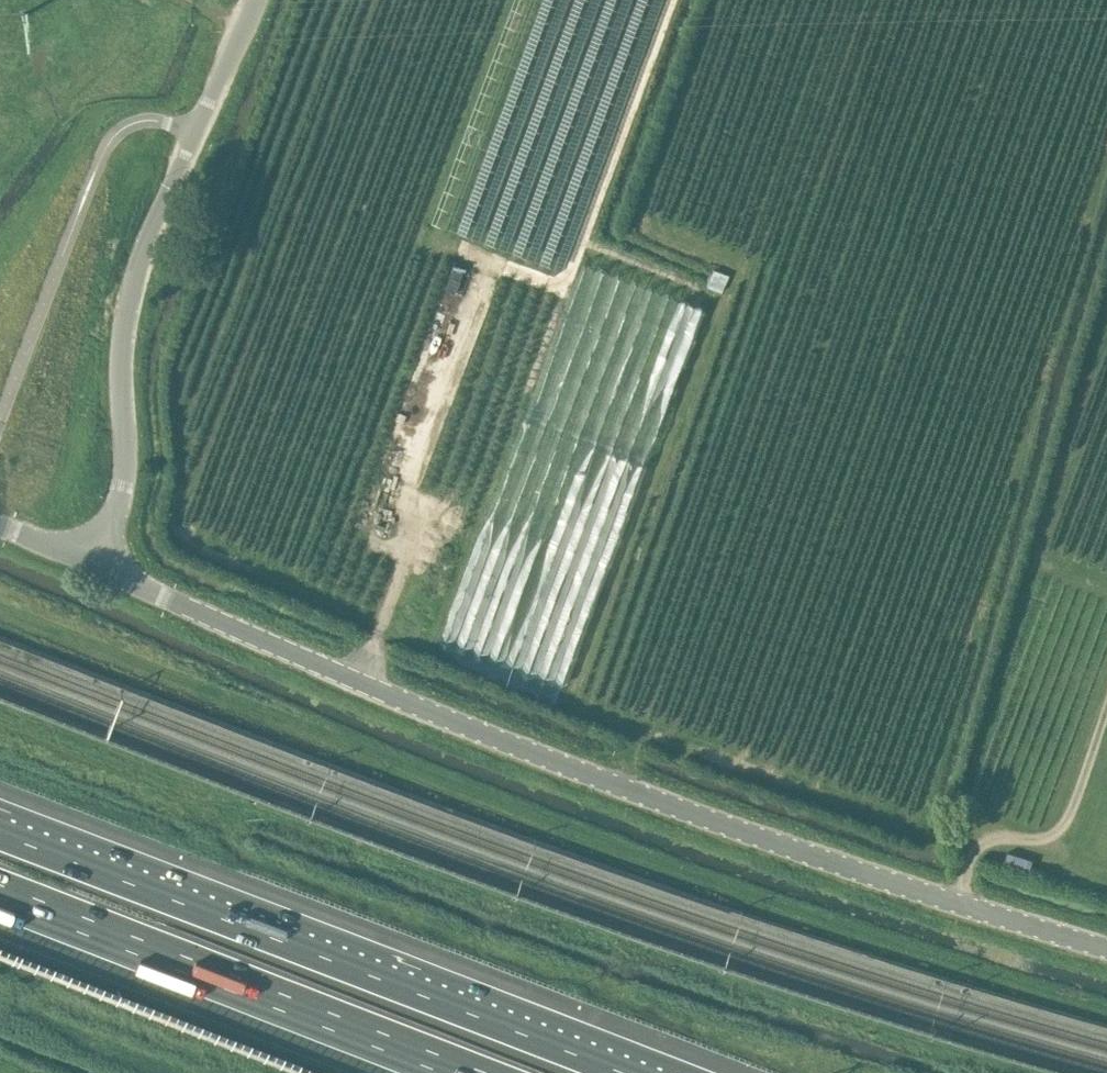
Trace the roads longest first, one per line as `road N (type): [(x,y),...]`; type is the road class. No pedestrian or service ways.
road 1 (tertiary): [(1106,945),(587,772),(93,560)]
road 2 (motorway): [(627,1072),(0,834)]
road 3 (unclassified): [(93,560),(124,484),(121,359),(140,260),(252,0)]
road 4 (motorway): [(0,894),(463,1072)]

